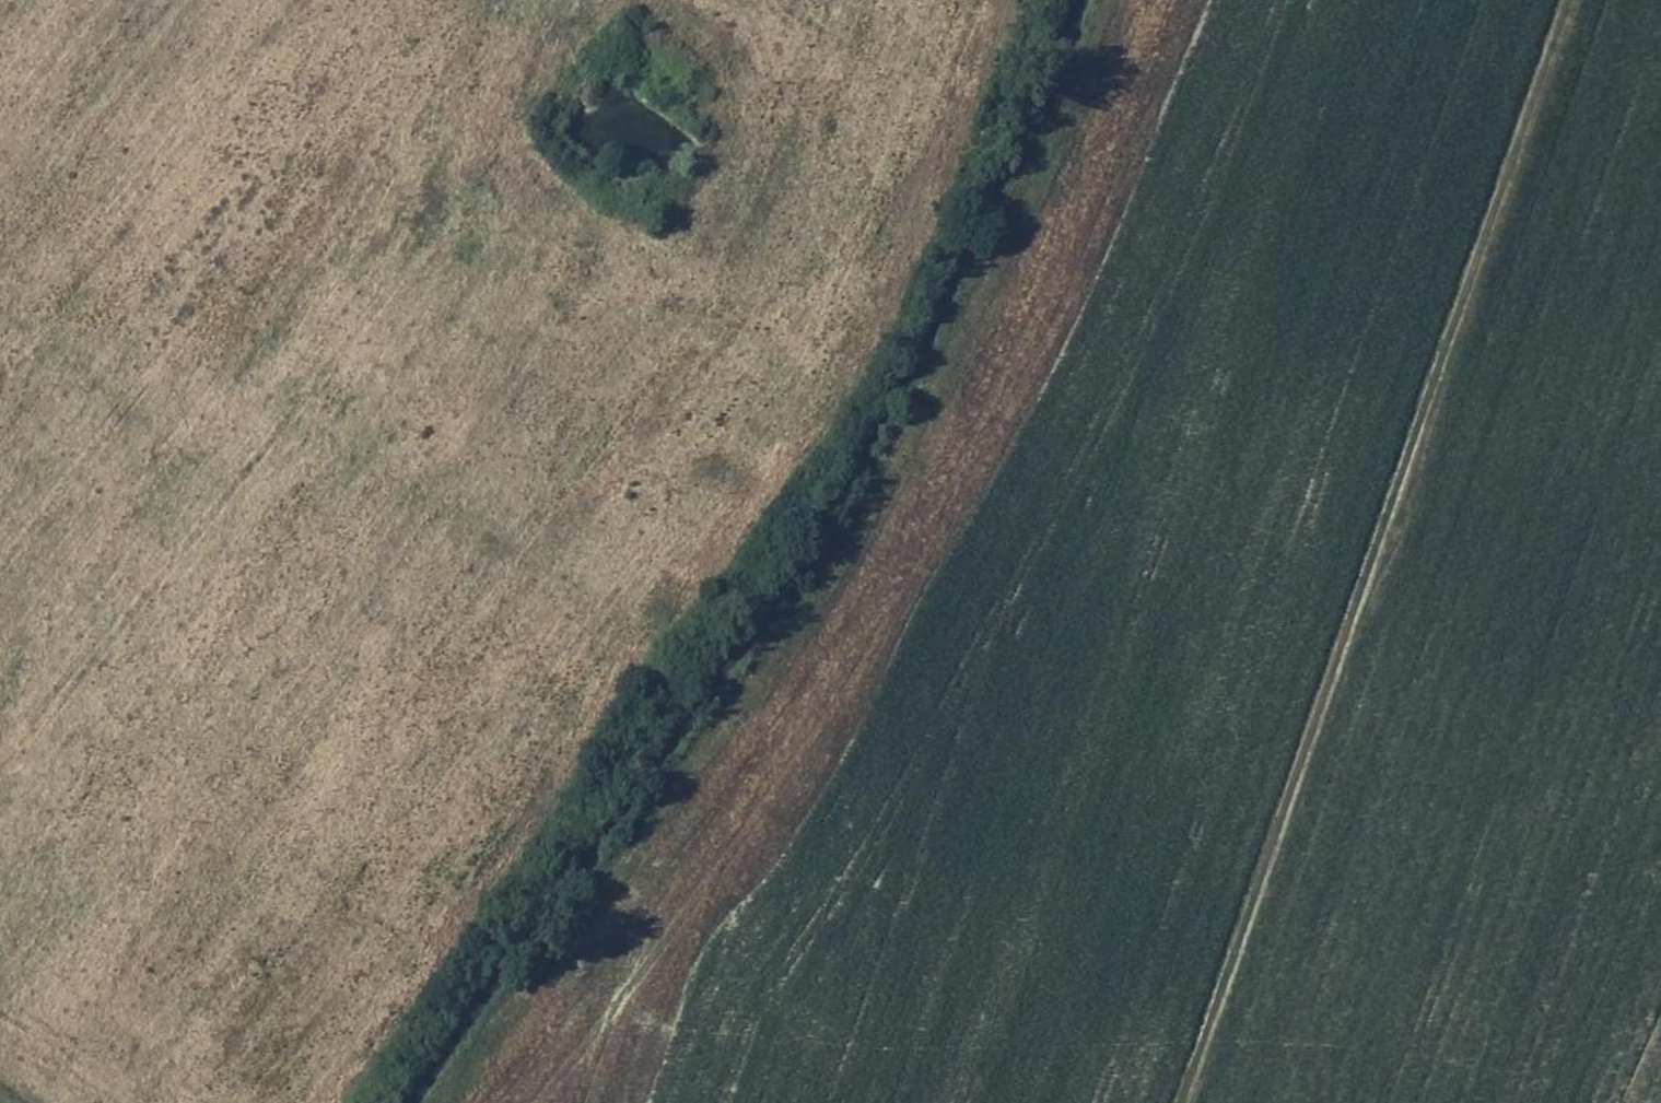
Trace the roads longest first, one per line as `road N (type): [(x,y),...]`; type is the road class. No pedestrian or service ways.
road 1 (track): [(1175,1102),(1560,0)]

